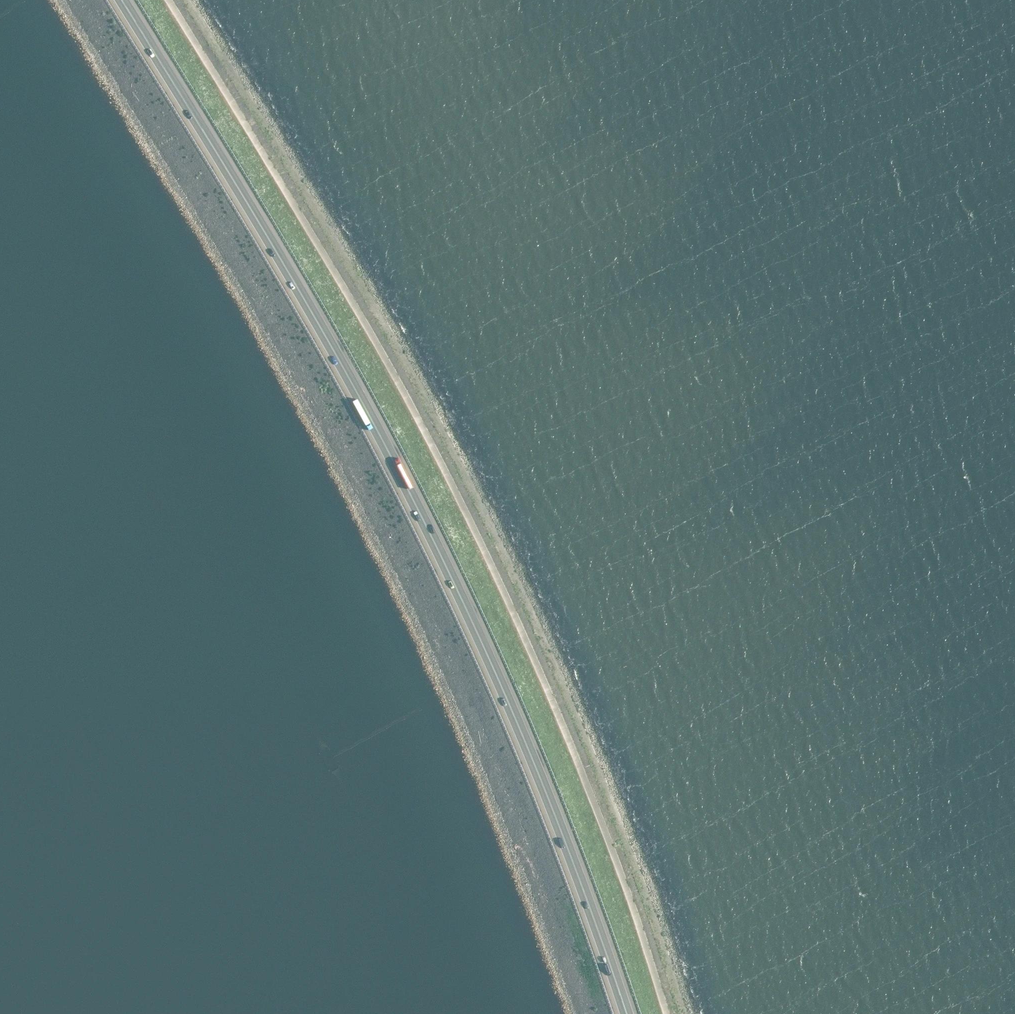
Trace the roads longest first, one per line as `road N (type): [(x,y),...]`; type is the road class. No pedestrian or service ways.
road 1 (trunk): [(612,1013),(501,718),(381,464),(309,327),(110,0)]

